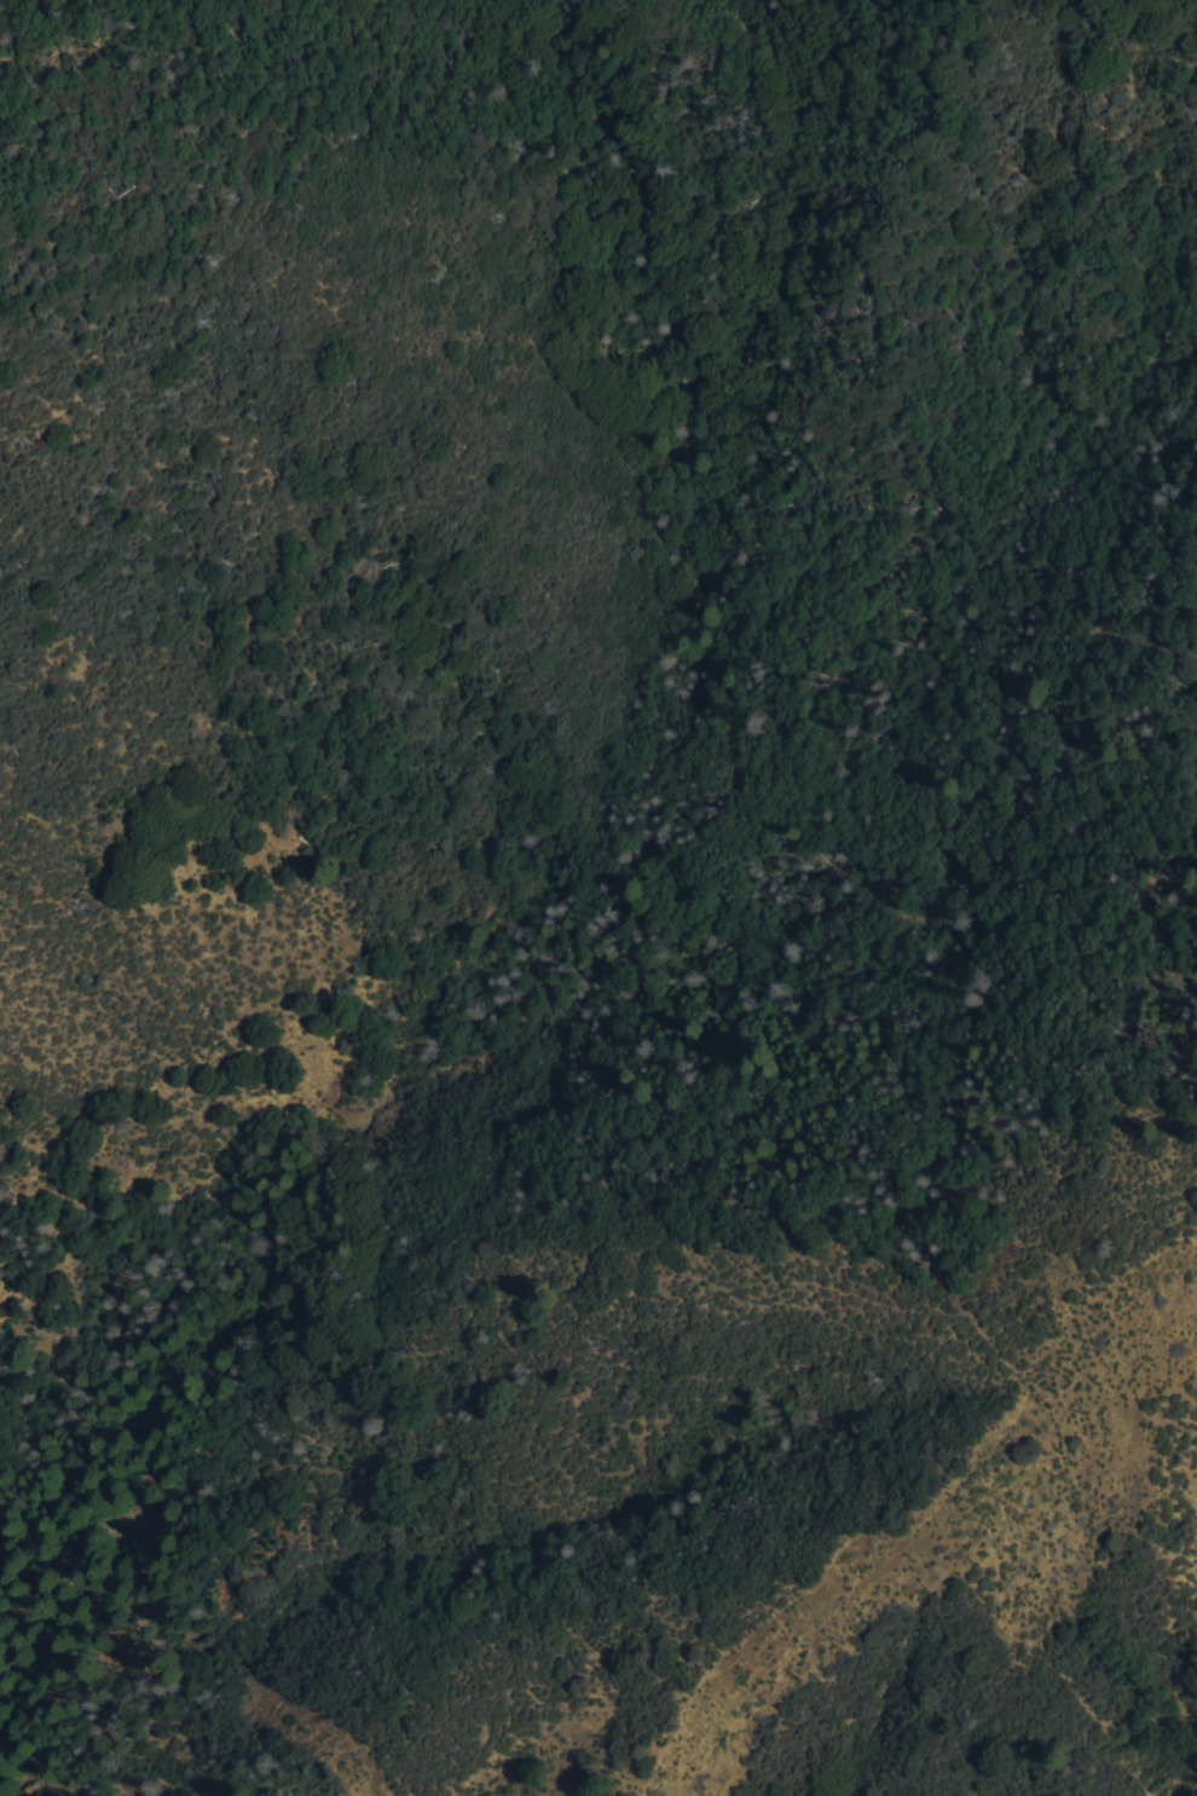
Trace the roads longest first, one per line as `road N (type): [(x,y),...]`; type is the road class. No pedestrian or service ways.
road 1 (residential): [(0,1731),(47,1690),(97,1598),(168,1341),(197,1288),(305,1192),(363,1115)]

